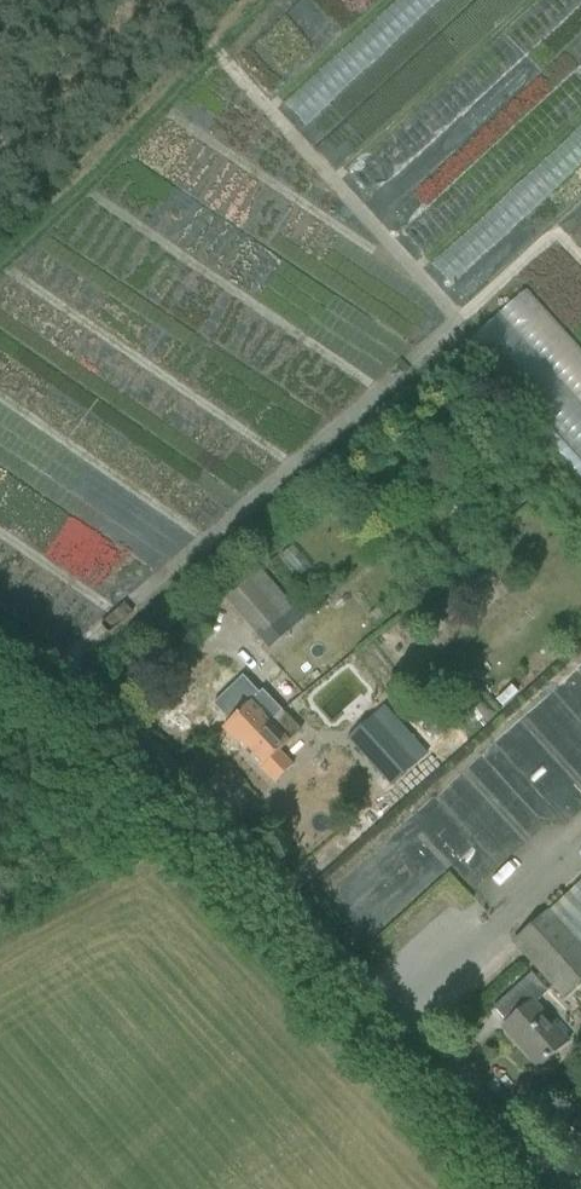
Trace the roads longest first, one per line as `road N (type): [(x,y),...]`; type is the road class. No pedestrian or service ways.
road 1 (unclassified): [(551,1188),(158,754),(0,633)]

